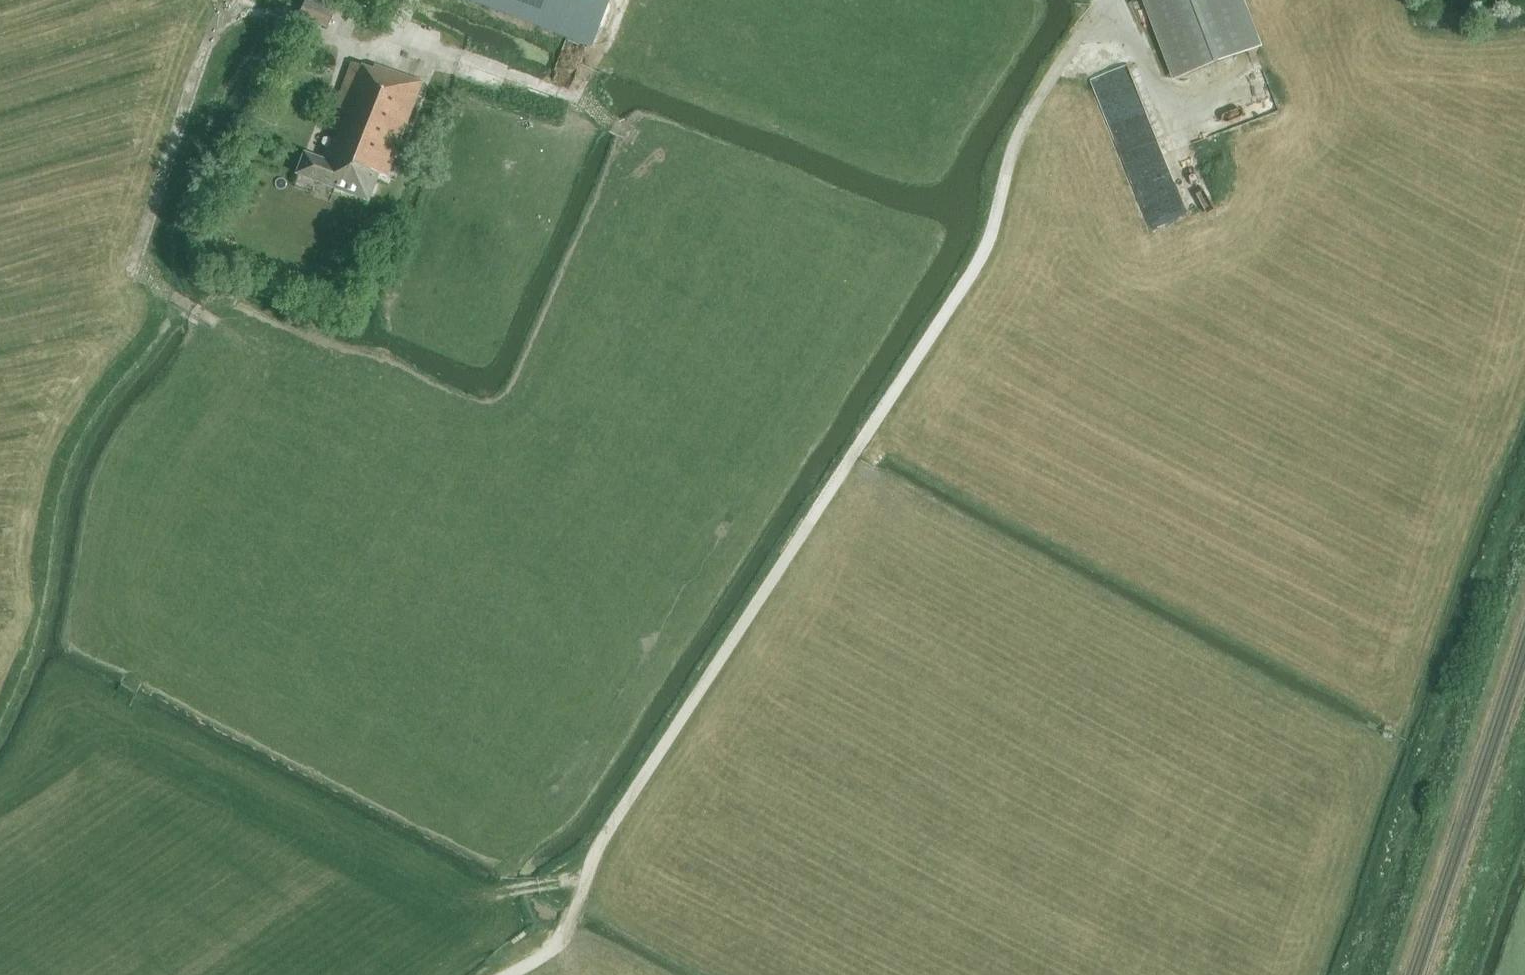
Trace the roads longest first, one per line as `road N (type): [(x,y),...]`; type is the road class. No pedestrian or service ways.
road 1 (track): [(508,974),(561,940),(596,848),(979,259),(1016,137),(1103,0)]
road 2 (track): [(209,319),(136,263),(209,43),(235,0)]
road 3 (track): [(488,65),(580,101),(635,139)]

